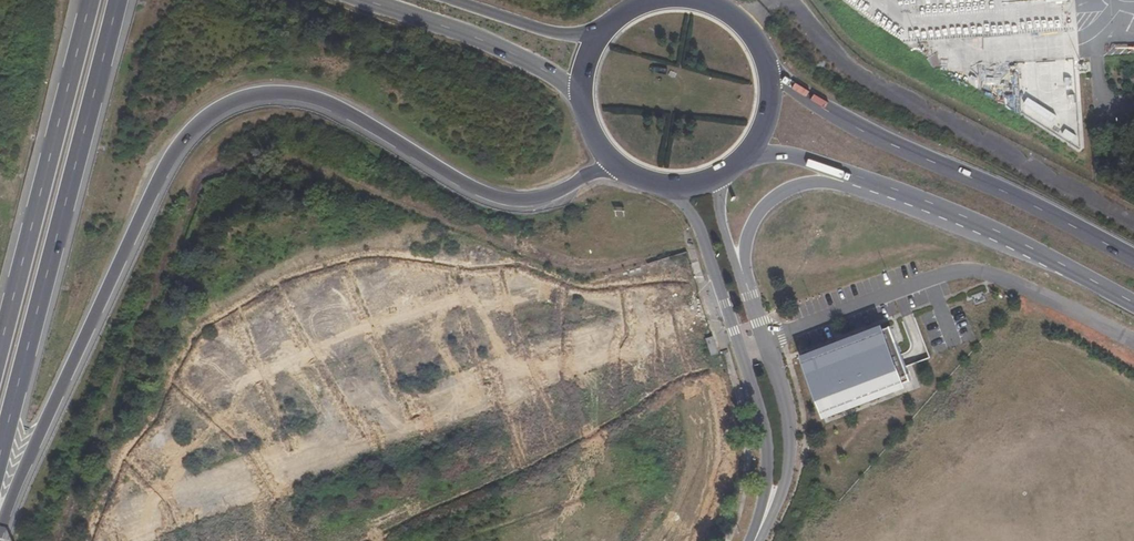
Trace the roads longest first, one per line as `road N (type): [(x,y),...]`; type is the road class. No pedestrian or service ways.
road 1 (primary): [(0,536),(156,186),(179,146),(220,106),(248,96),(300,94),(362,119),(491,194),(522,200),(556,195),(615,166)]
road 2 (primary): [(0,462),(120,0)]
road 3 (primary): [(1133,258),(857,128),(761,62)]
road 4 (primary): [(91,0),(0,352)]
road 5 (primary): [(858,176),(1016,239),(1133,303)]
road 6 (primary): [(366,0),(534,62),(578,92)]
road 7 (unclassified): [(932,282),(977,271),(1133,342)]
road 8 (unclassified): [(764,518),(782,489),(788,444),(764,341)]
road 9 (unclassified): [(764,341),(932,282)]
road 10 (unclassified): [(675,186),(692,210),(741,348)]
road 11 (unclassified): [(741,348),(763,431),(764,518)]
road 12 (primary): [(740,269),(742,240),(772,198),(809,181),(858,176)]
road 13 (primary): [(595,38),(456,0)]

